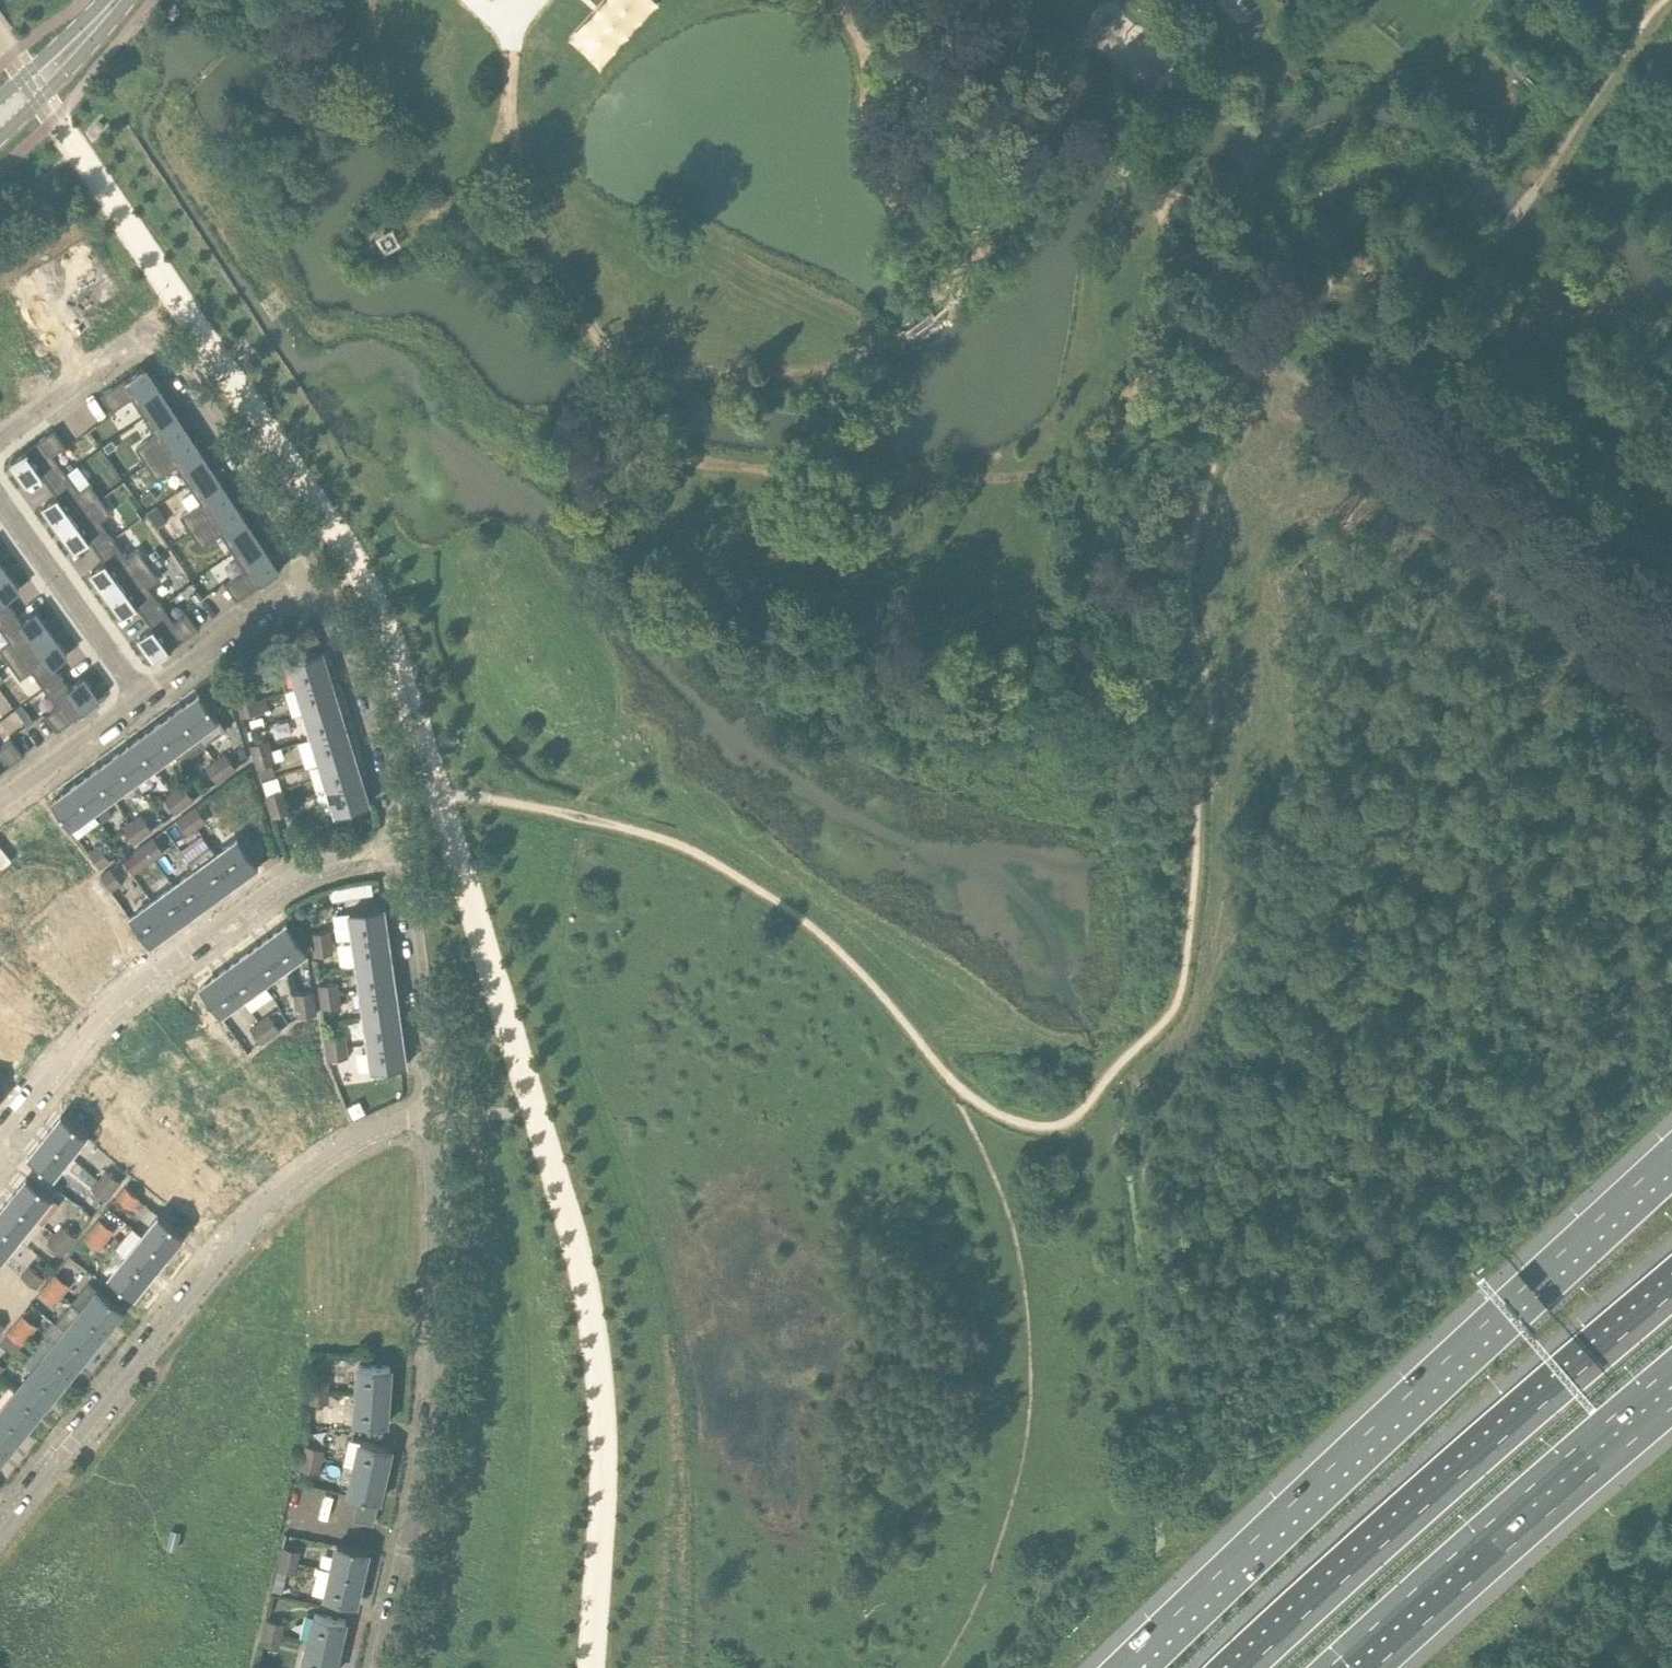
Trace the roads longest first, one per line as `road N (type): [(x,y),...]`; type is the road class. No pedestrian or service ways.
road 1 (trunk): [(1671,1160),(1128,1667)]
road 2 (residential): [(0,1524),(282,1187),(368,1132),(428,1119)]
road 3 (motorway): [(1671,1294),(1244,1667)]
road 4 (residential): [(379,1667),(425,1395),(428,1119)]
road 5 (residential): [(0,1142),(105,1024),(202,948),(316,875),(392,858)]
road 6 (motorway): [(1349,1667),(1671,1386)]
road 7 (residential): [(311,592),(166,353),(152,347)]
road 8 (residential): [(392,858),(354,688),(311,592)]
road 9 (residential): [(428,1119),(392,858)]
road 10 (residential): [(148,699),(0,498)]
road 11 (residential): [(148,699),(311,592)]
road 12 (tertiary): [(0,138),(127,0)]
road 13 (residential): [(0,443),(135,348),(152,347)]
road 14 (residential): [(0,803),(148,699)]
road 15 (tertiary): [(106,0),(0,98)]

